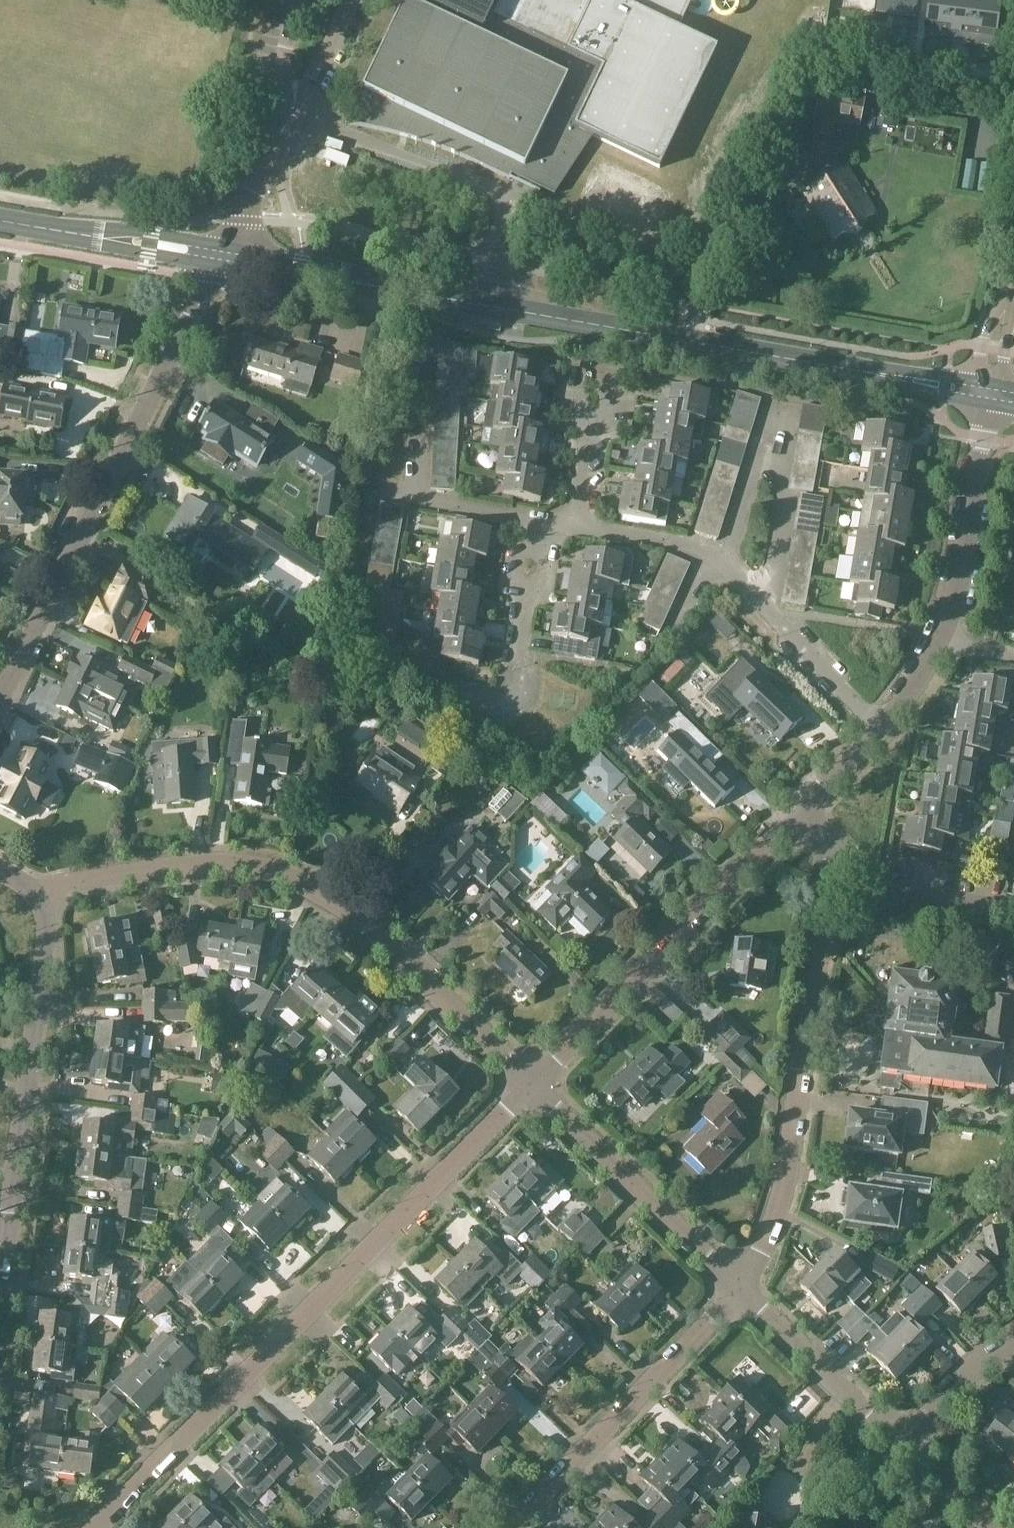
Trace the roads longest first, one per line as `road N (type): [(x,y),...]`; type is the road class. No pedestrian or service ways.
road 1 (secondary): [(888,376),(221,258)]
road 2 (residential): [(93,1527),(529,1082)]
road 3 (residential): [(529,1082),(371,927),(299,879),(222,862),(76,879),(45,892)]
road 4 (residential): [(0,699),(221,258)]
road 5 (residential): [(740,1287),(784,1173),(826,894),(854,867)]
road 6 (residential): [(0,1288),(33,1057),(45,892)]
road 7 (residential): [(529,1082),(802,811)]
road 8 (residential): [(884,726),(710,554),(575,526)]
road 9 (residential): [(510,1527),(740,1287)]
road 10 (residential): [(740,1287),(529,1082)]
road 11 (unclassified): [(221,258),(355,0)]
road 12 (secondary): [(221,258),(0,220)]
road 13 (residential): [(899,1444),(740,1287)]
road 14 (residential): [(944,636),(982,437)]
road 15 (residential): [(537,519),(366,491)]
road 16 (residential): [(854,867),(879,887),(1013,910)]
road 17 (residential): [(537,519),(510,677)]
road 18 (residential): [(899,1444),(1013,1342)]
road 19 (residential): [(575,526),(599,381)]
road 20 (residential): [(899,1444),(992,1527)]

